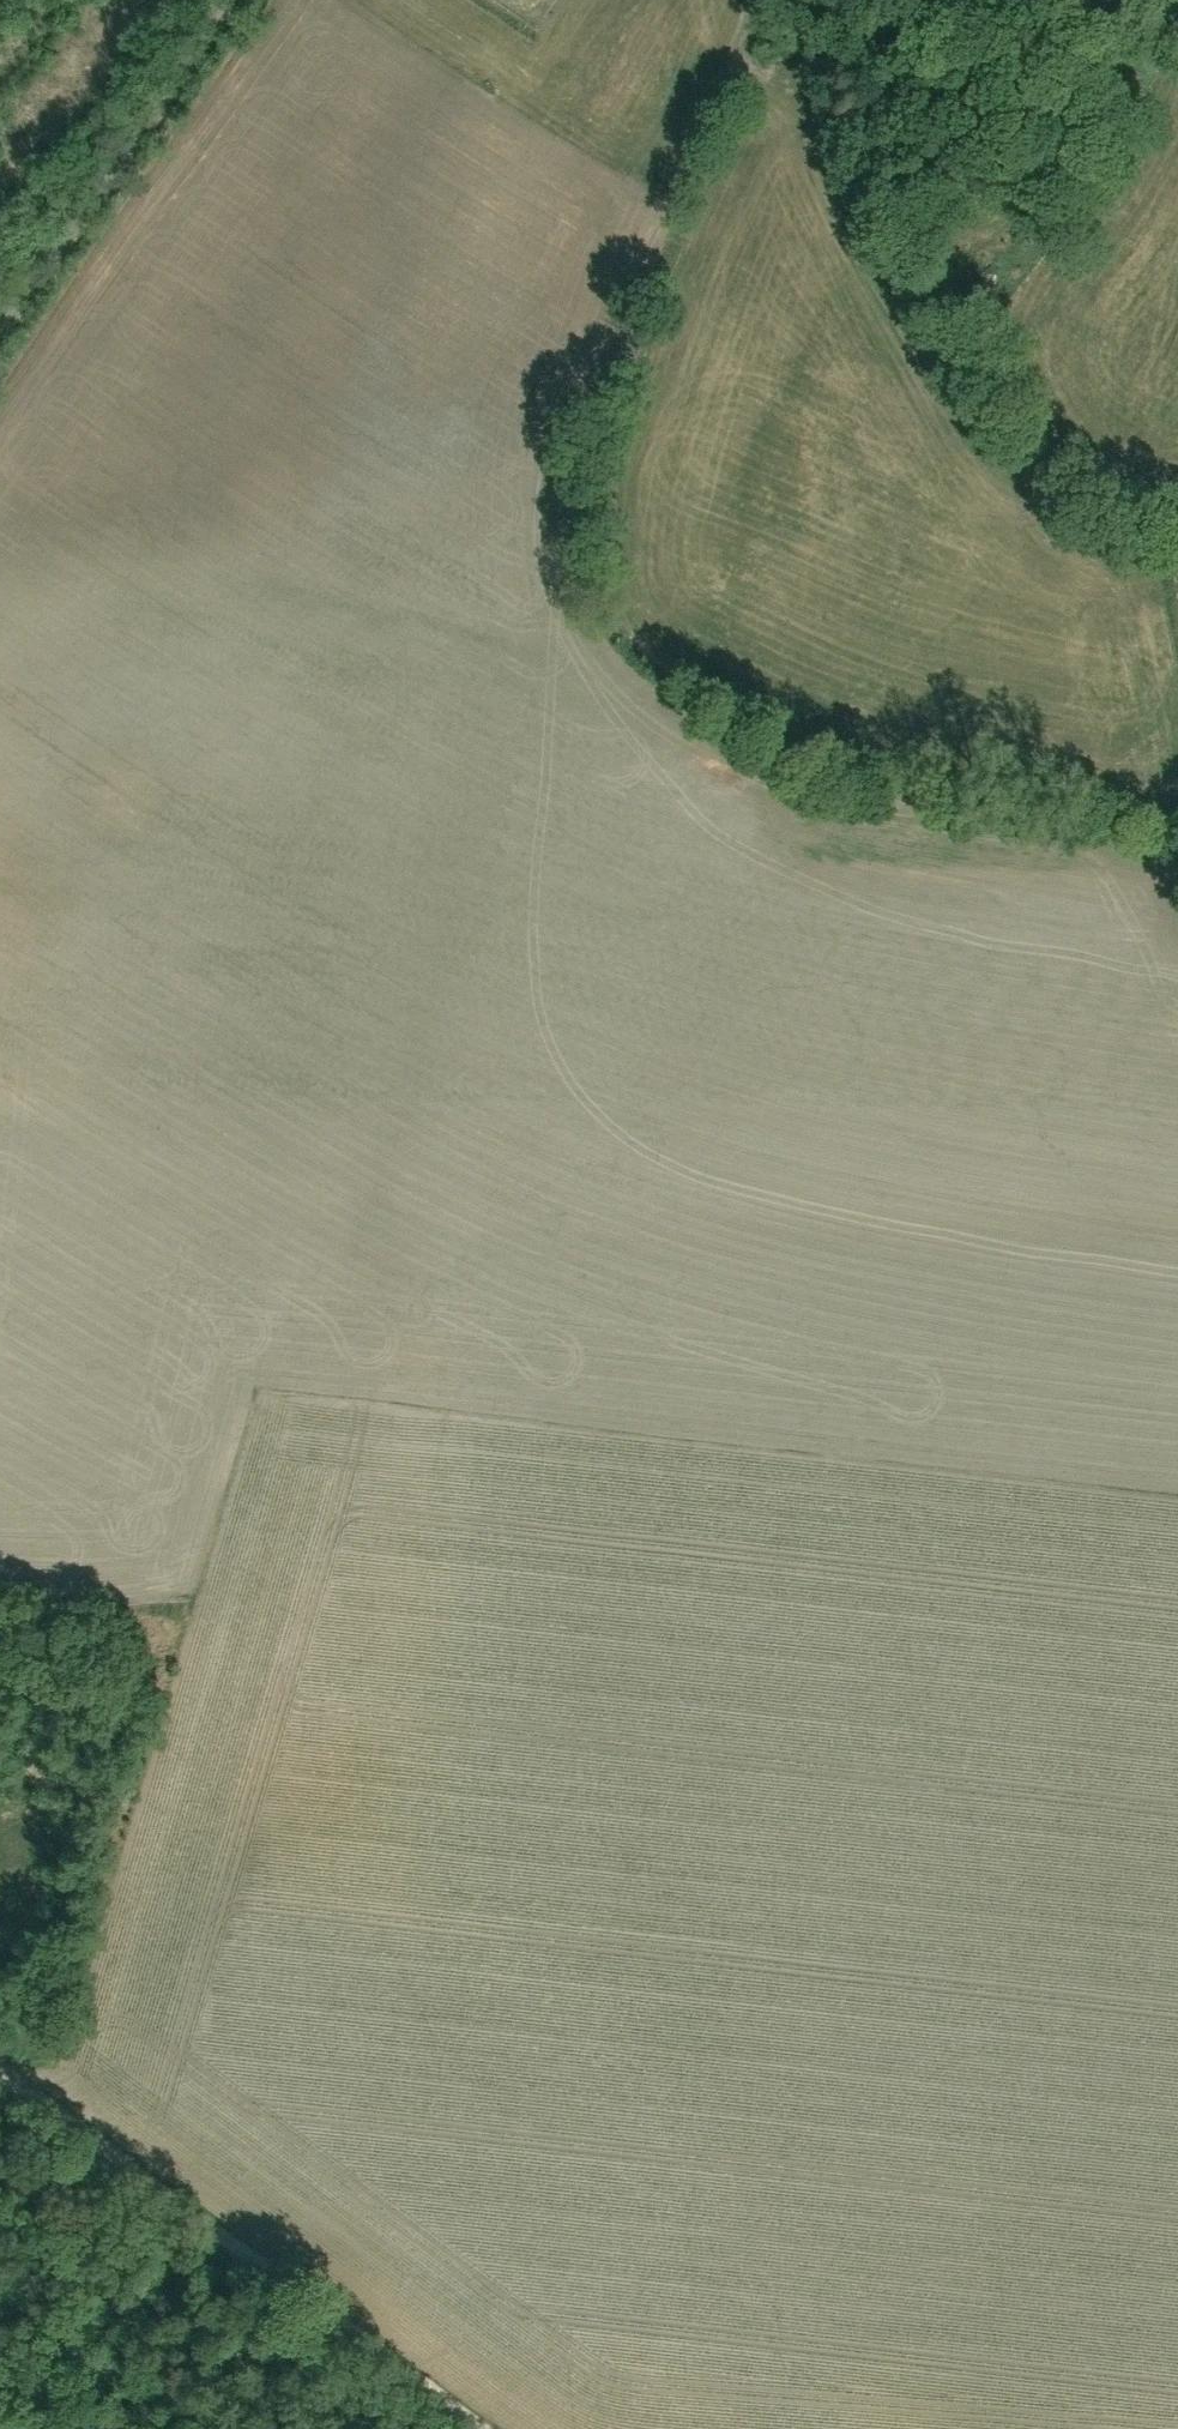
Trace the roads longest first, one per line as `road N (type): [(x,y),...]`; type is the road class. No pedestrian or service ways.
road 1 (track): [(0,2068),(91,2126),(177,2204),(484,2428)]
road 2 (unclassified): [(0,337),(241,0)]

